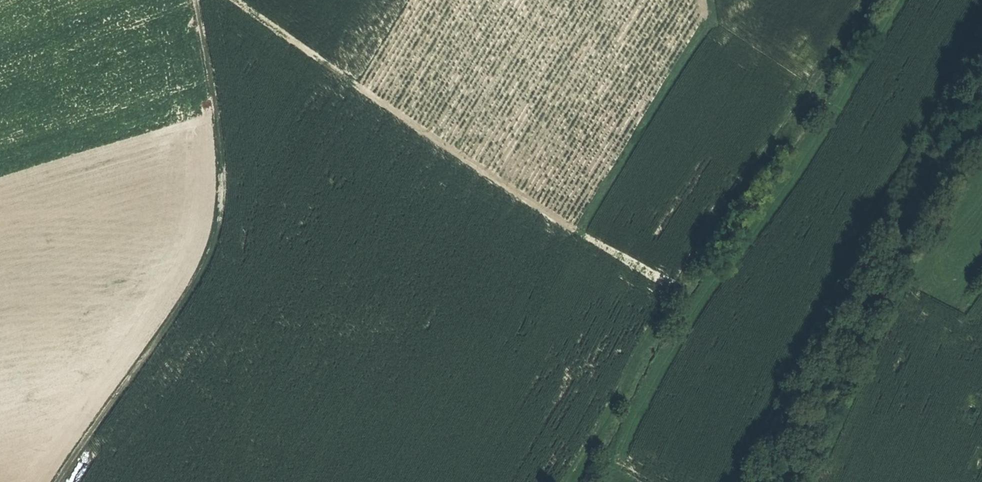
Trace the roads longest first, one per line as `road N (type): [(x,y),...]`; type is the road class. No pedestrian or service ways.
road 1 (track): [(711,0),(712,14),(578,233),(676,287),(570,481)]
road 2 (track): [(195,0),(227,183),(222,220),(207,262),(56,481)]
road 3 (track): [(239,0),(578,233)]

